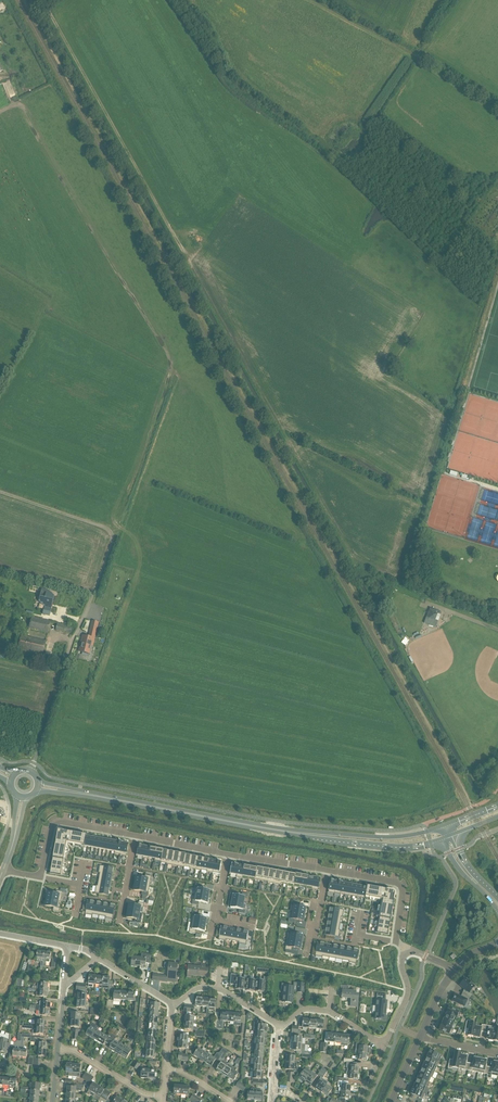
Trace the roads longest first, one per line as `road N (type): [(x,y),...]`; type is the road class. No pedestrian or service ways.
road 1 (secondary): [(324,835),(39,786)]
road 2 (track): [(65,659),(114,532),(0,488)]
road 3 (residential): [(327,870),(403,884),(393,942),(407,948)]
road 4 (residential): [(40,877),(53,820),(137,835)]
road 5 (secondary): [(324,835),(382,847),(445,839)]
road 6 (secondary): [(445,827),(402,836),(324,835)]
road 7 (residential): [(279,1026),(218,989),(198,988),(172,1004)]
road 8 (residential): [(385,1045),(330,1012),(306,1009),(279,1026)]

